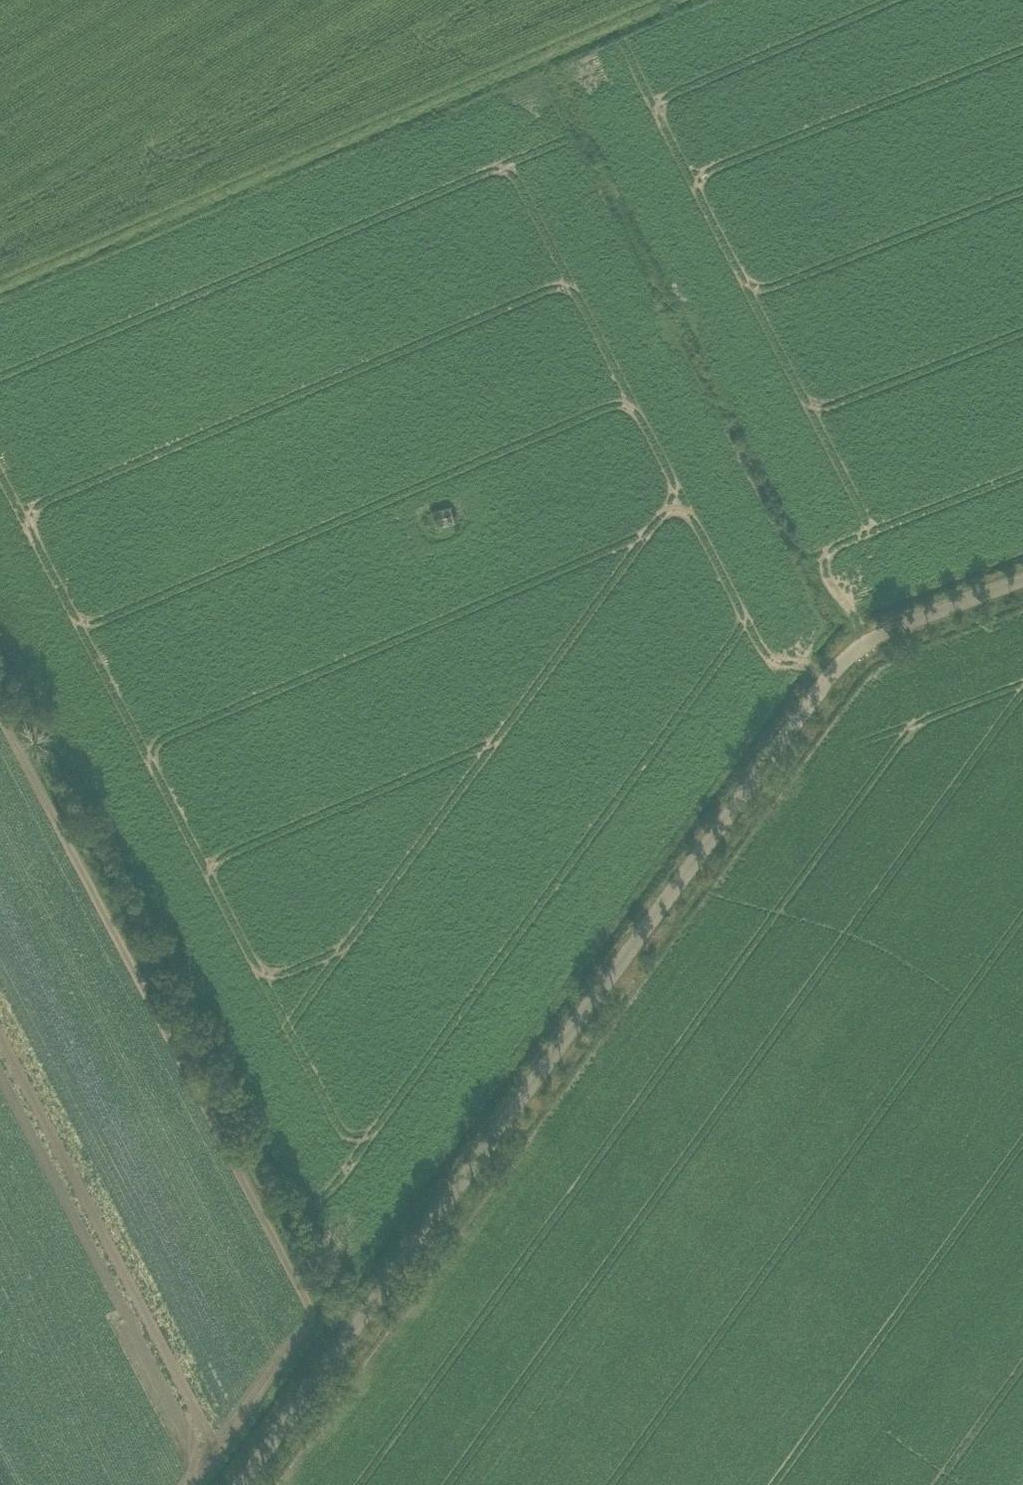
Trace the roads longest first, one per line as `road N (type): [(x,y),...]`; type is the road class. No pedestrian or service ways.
road 1 (unclassified): [(238,1484),(822,672),(866,632),(1022,573)]

